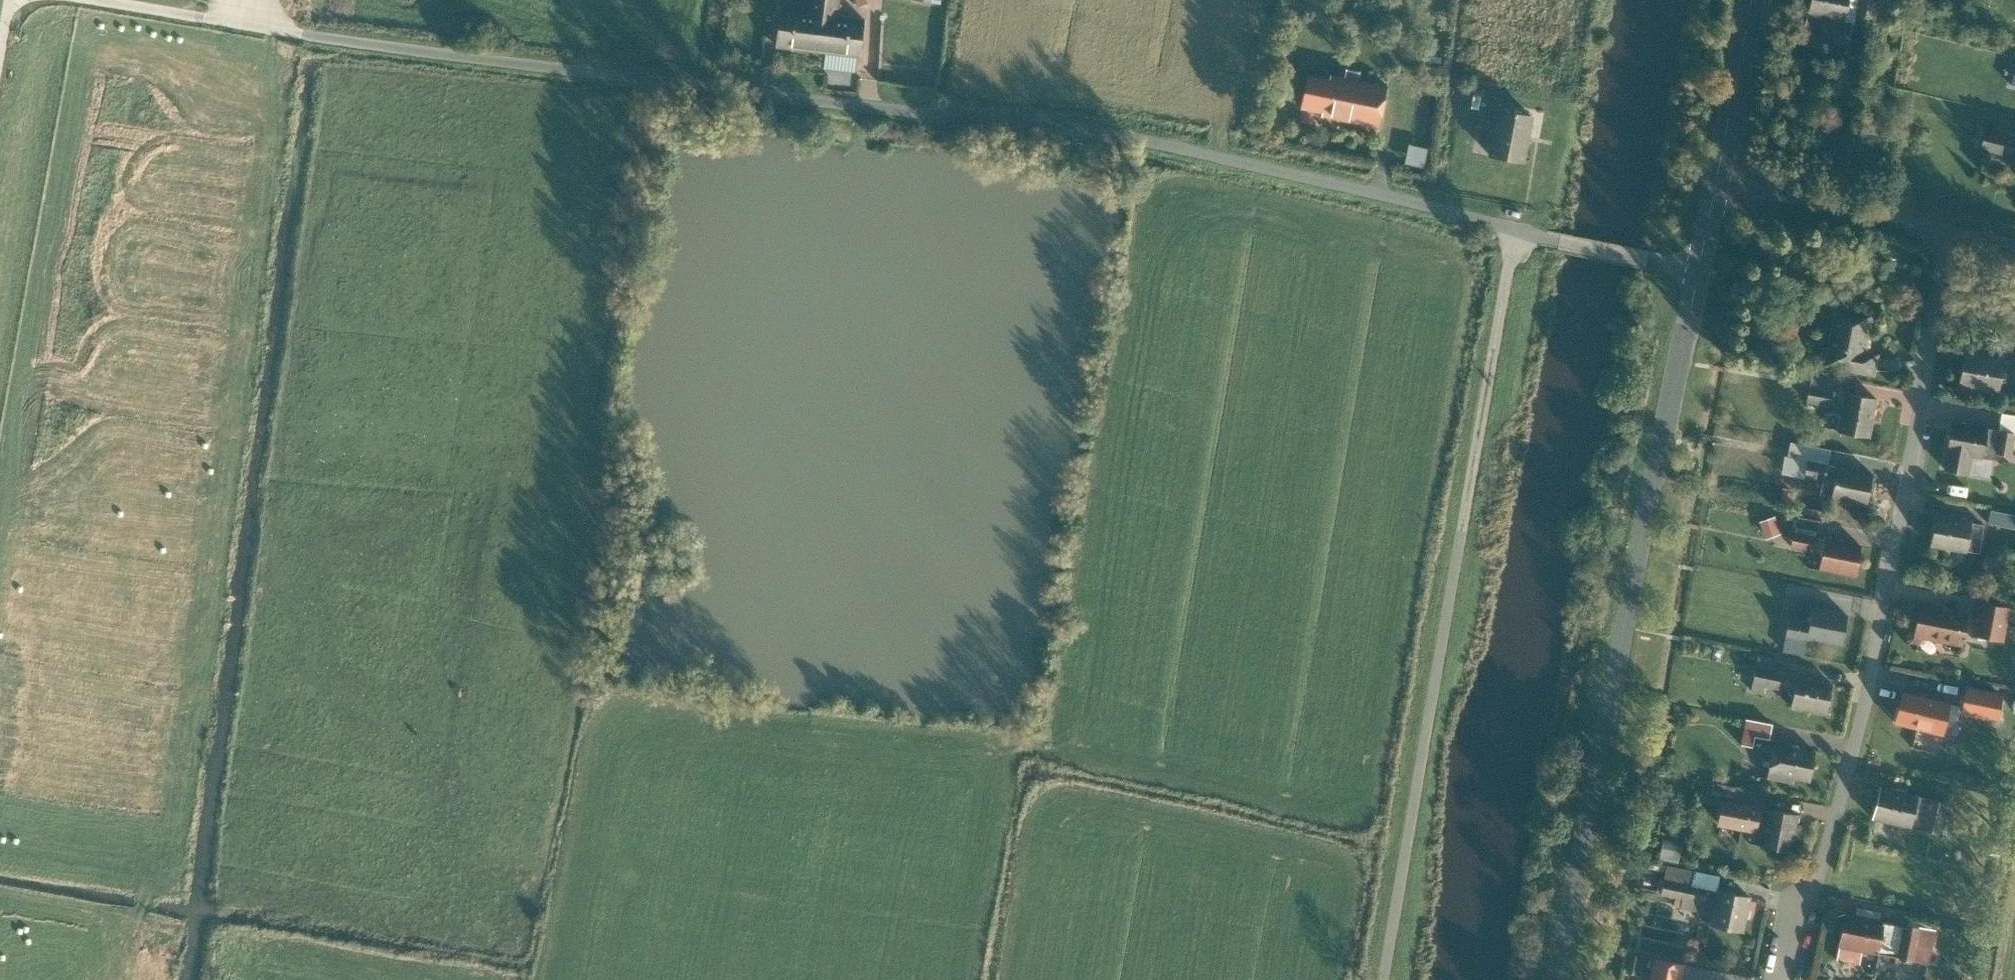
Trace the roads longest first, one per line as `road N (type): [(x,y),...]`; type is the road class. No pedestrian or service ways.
road 1 (residential): [(1697,268),(1129,141),(290,31),(254,0)]
road 2 (track): [(1381,979),(1511,229)]
road 3 (residential): [(1944,234),(1878,658),(1825,869),(1792,950)]
road 4 (tertiary): [(1560,979),(1697,268)]
road 5 (residential): [(1717,177),(1944,234)]
road 6 (tertiary): [(1717,177),(1751,0)]

